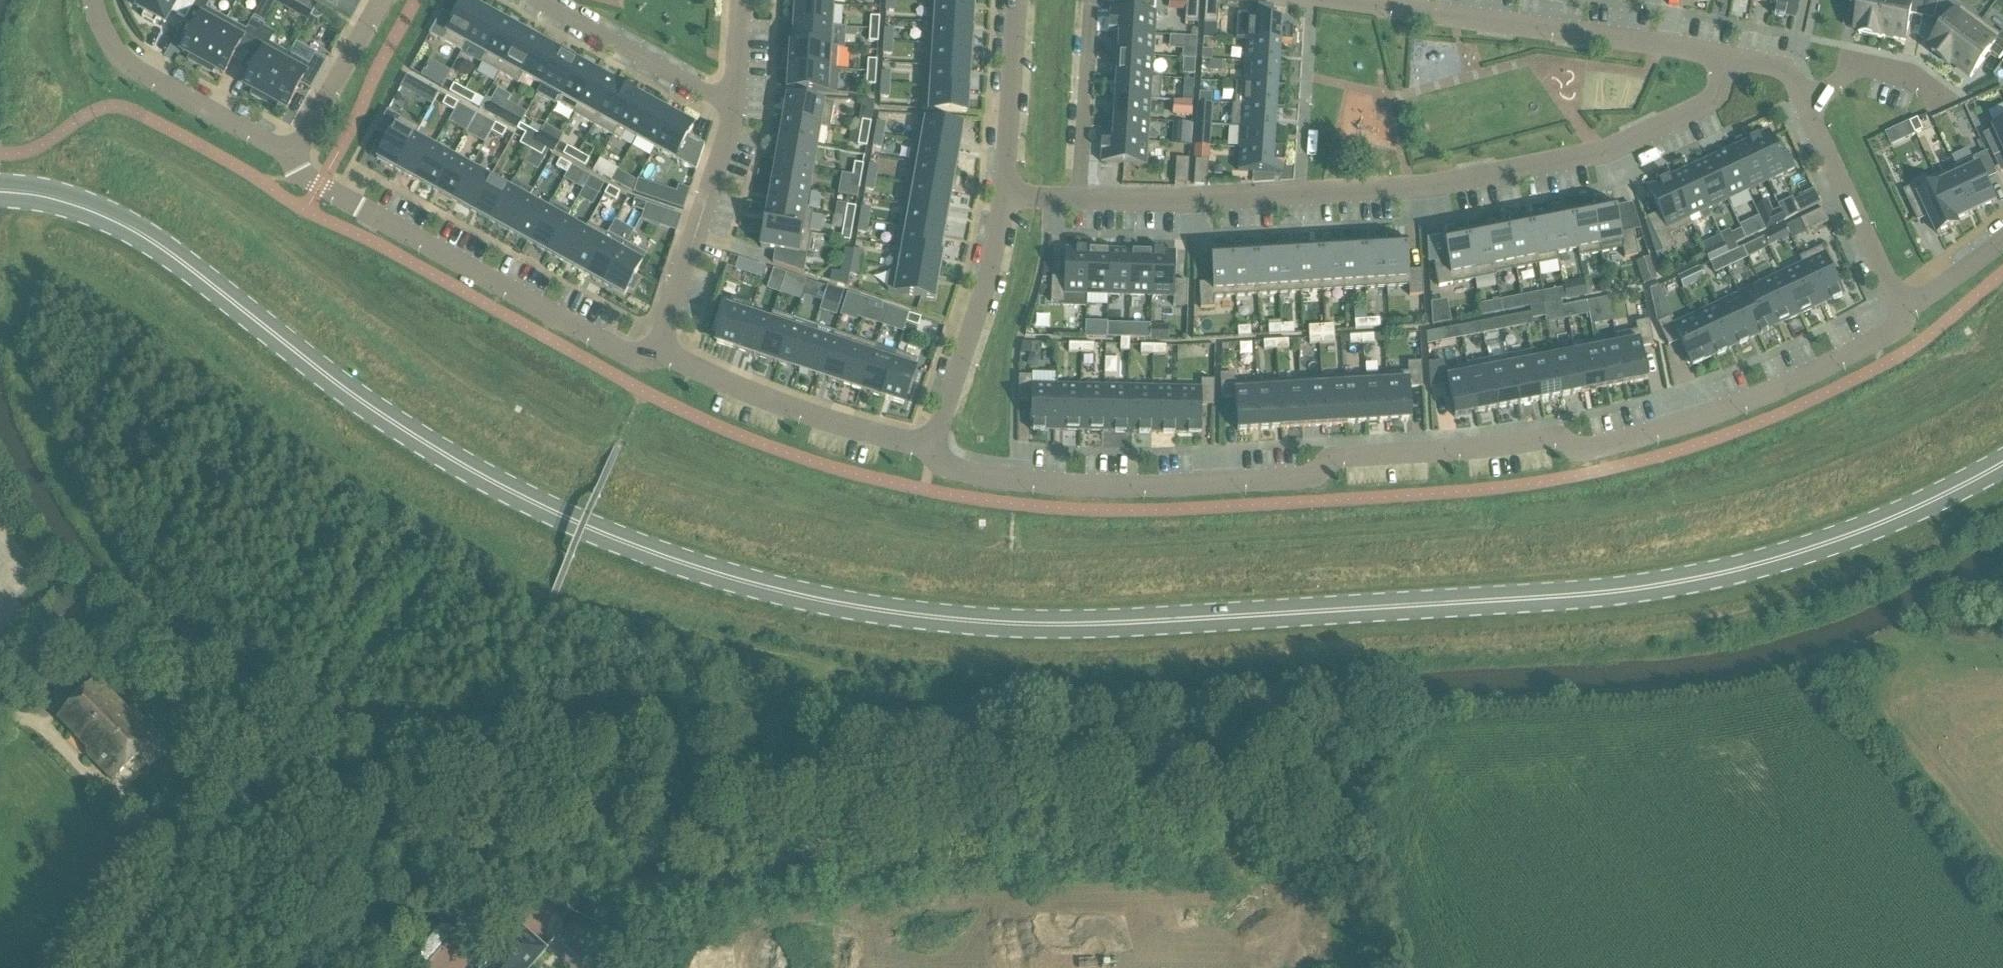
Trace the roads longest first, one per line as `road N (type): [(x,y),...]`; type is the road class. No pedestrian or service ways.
road 1 (tertiary): [(0,193),(60,202),(126,226),(352,395),(488,481),(670,560),(926,618),(1039,626),(1636,590),(1765,565),(1957,494),(2002,467)]
road 2 (residential): [(932,448),(959,472),(1151,486),(1306,480),(1343,457),(1550,438),(1596,449),(1761,398),(1883,337),(1905,311)]
road 3 (residential): [(1725,57),(1713,99),(1606,152),(1426,186),(1081,198)]
road 4 (residential): [(293,156),(319,187),(622,350),(658,351)]
road 5 (residential): [(1725,57),(1340,0)]
road 6 (residential): [(658,351),(764,399),(932,448)]
road 7 (residential): [(1003,196),(989,272),(932,448)]
road 8 (residential): [(94,0),(124,62),(293,156)]
road 9 (residential): [(658,351),(733,108)]
road 10 (residential): [(1905,311),(1807,106)]
road 11 (residential): [(541,0),(733,108)]
road 12 (residential): [(1091,0),(1081,198)]
road 13 (residential): [(1017,0),(1003,196)]
road 14 (residential): [(293,156),(382,0)]
road 15 (residential): [(1947,103),(1912,77),(1863,67),(1807,106)]

